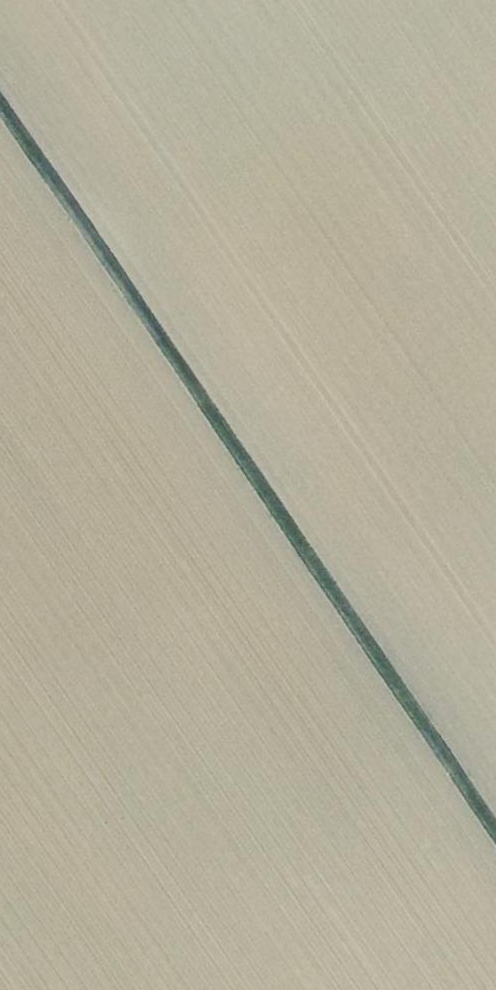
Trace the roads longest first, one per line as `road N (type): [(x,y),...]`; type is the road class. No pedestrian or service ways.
road 1 (track): [(495,828),(0,101)]

